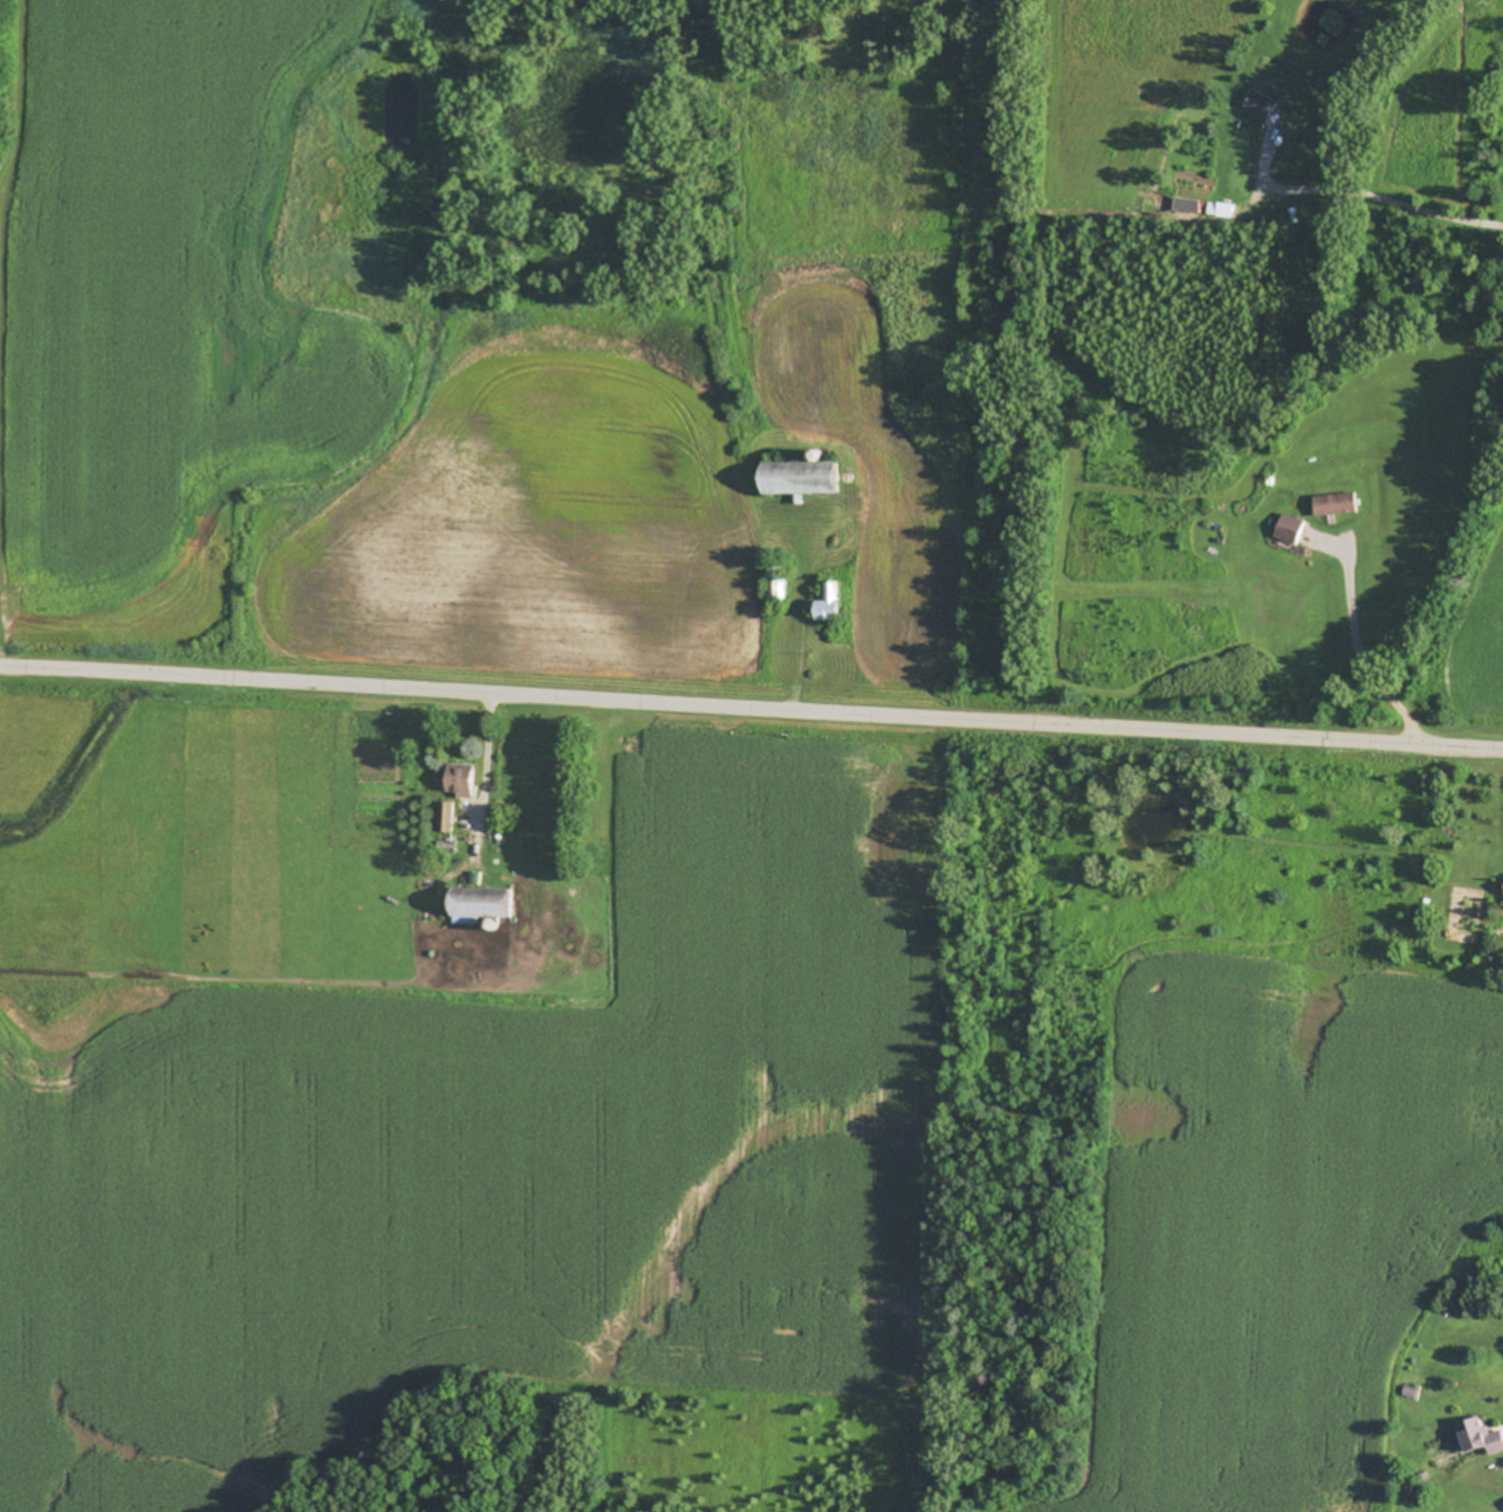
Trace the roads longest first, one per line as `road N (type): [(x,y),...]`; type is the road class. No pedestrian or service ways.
road 1 (residential): [(0,667),(1502,748)]

